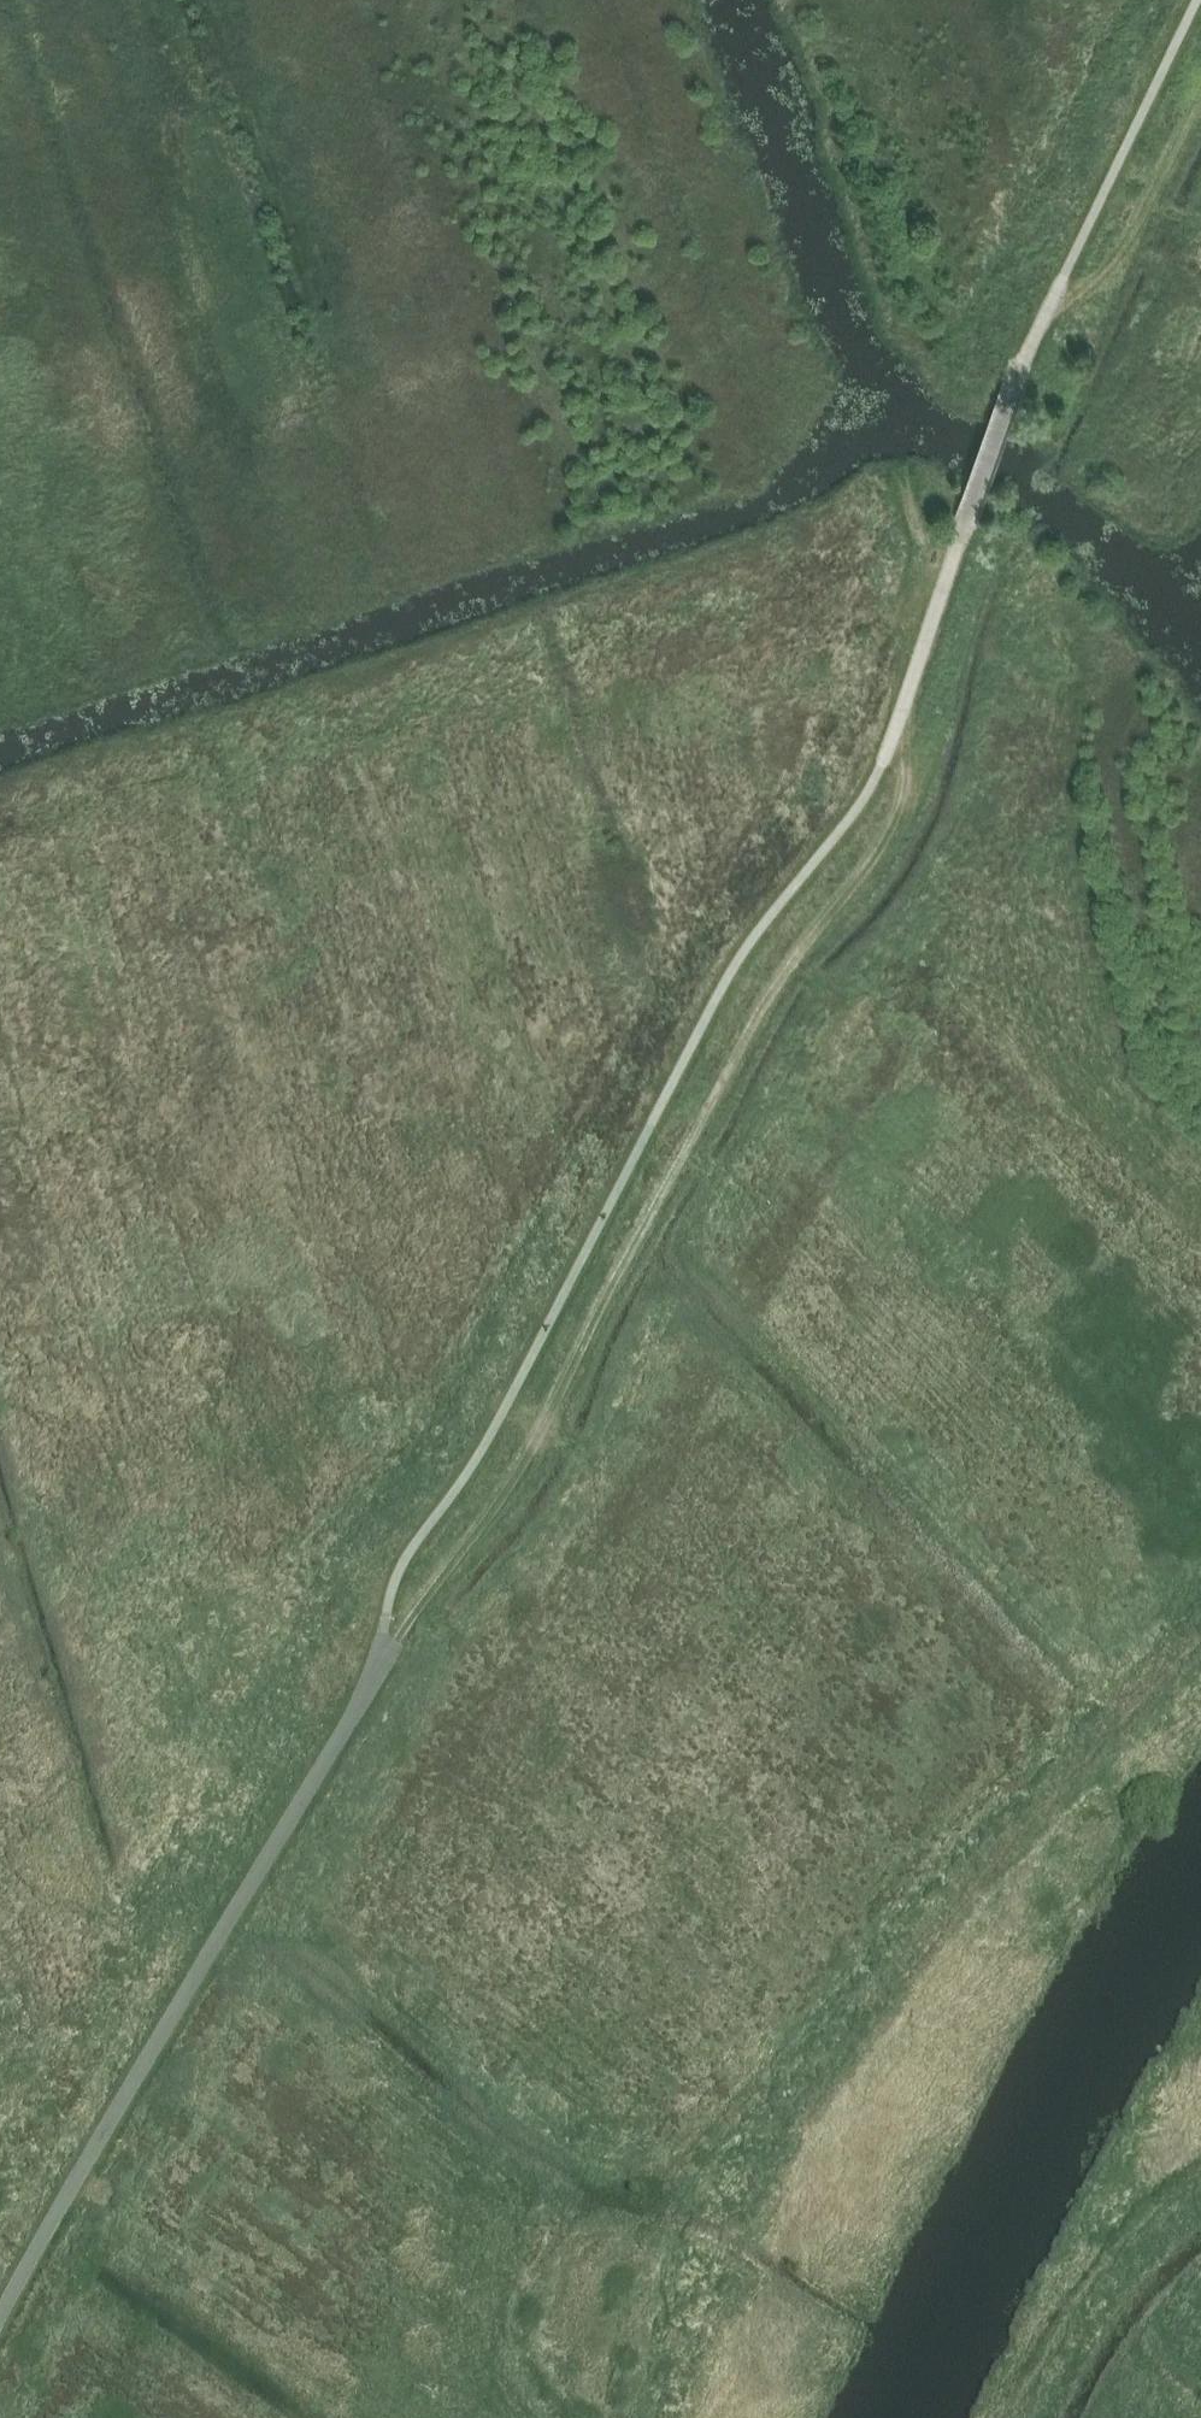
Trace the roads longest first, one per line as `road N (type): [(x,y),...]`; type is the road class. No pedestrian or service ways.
road 1 (track): [(379,1663),(511,1493),(767,1005),(883,846),(901,797),(901,716)]
road 2 (track): [(1051,302),(1088,287),(1122,253),(1200,94)]

